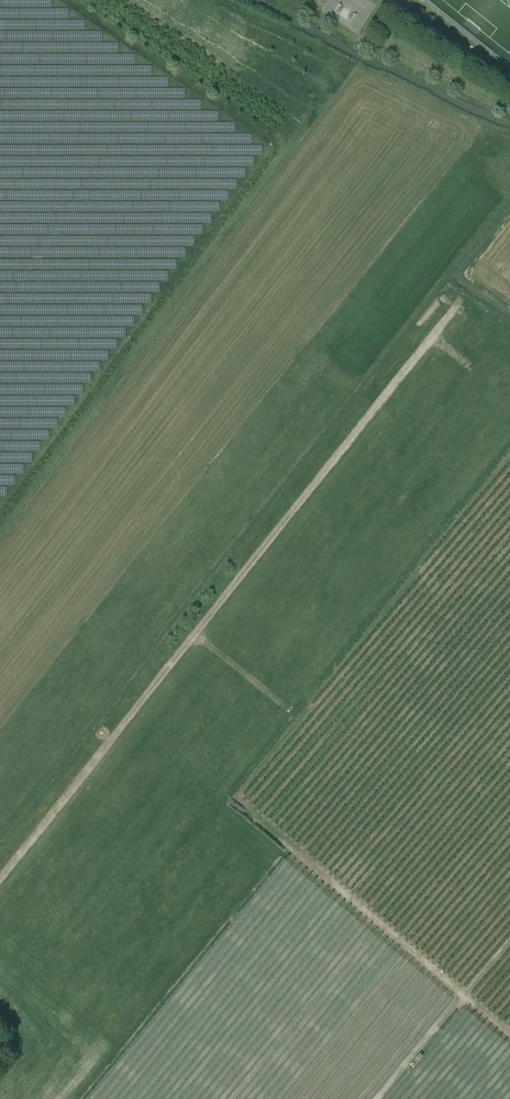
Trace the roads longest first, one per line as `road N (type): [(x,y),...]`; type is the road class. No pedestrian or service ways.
road 1 (track): [(459,306),(0,878)]

